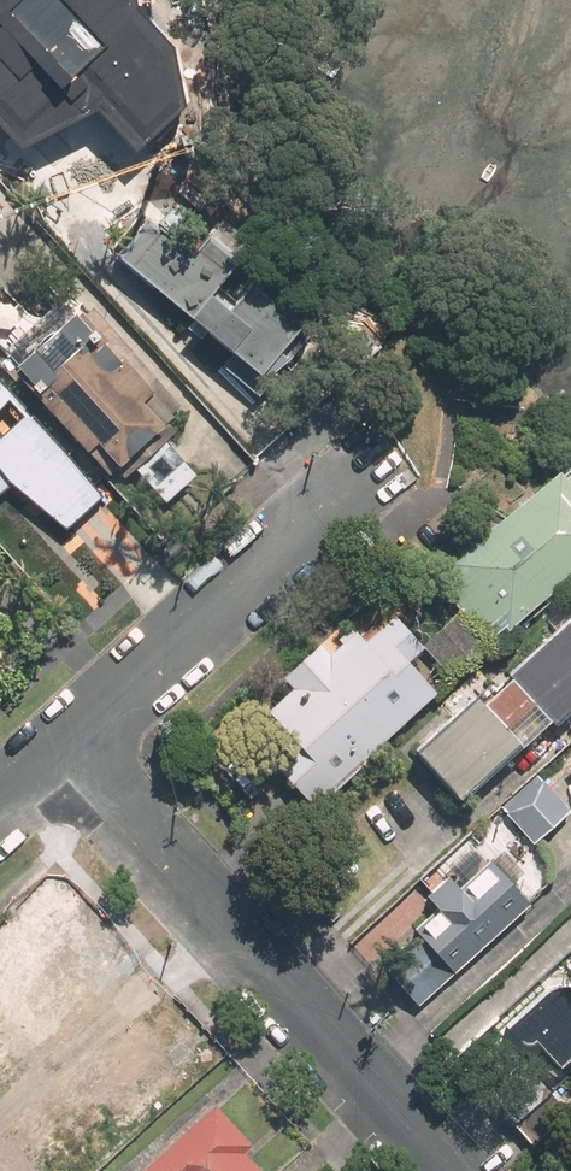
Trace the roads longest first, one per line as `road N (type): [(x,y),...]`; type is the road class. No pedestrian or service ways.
road 1 (residential): [(447,1170),(63,745)]
road 2 (residential): [(368,474),(63,745)]

